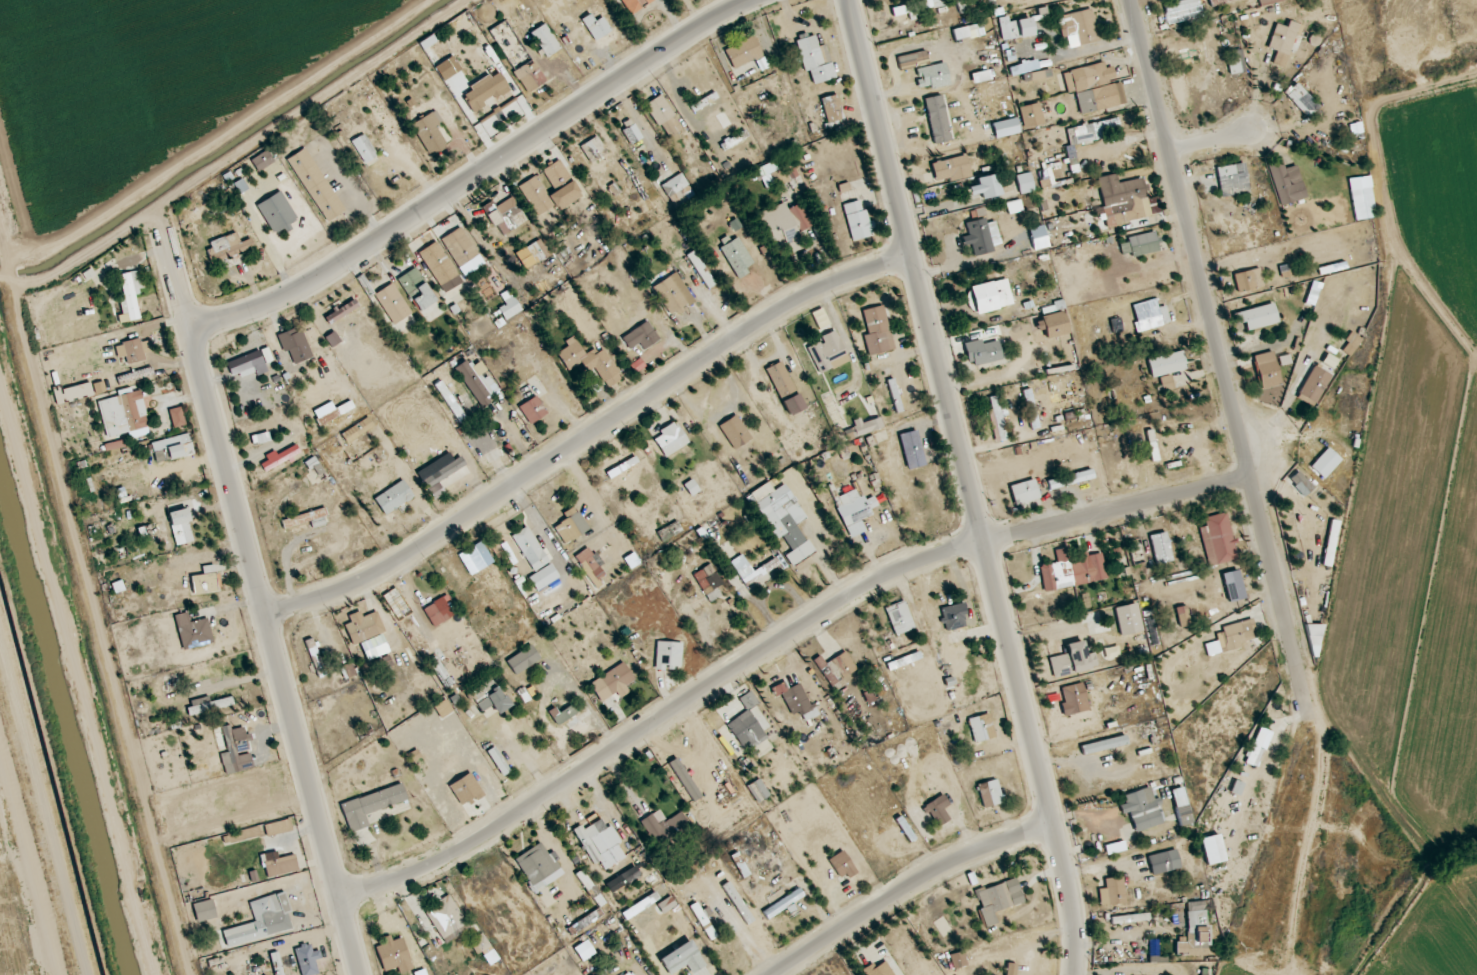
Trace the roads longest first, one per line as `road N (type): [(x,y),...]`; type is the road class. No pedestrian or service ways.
road 1 (residential): [(340,898),(450,857),(884,576),(982,543),(1249,478)]
road 2 (residential): [(1075,974),(1074,917),(1055,827),(846,0)]
road 3 (residential): [(153,220),(360,974)]
road 4 (residential): [(265,615),(399,561),(813,293),(912,260)]
road 5 (residential): [(1132,0),(1299,669)]
road 6 (residential): [(189,329),(254,312),(306,285),(750,0)]
road 7 (residential): [(773,974),(941,867),(1055,827)]

